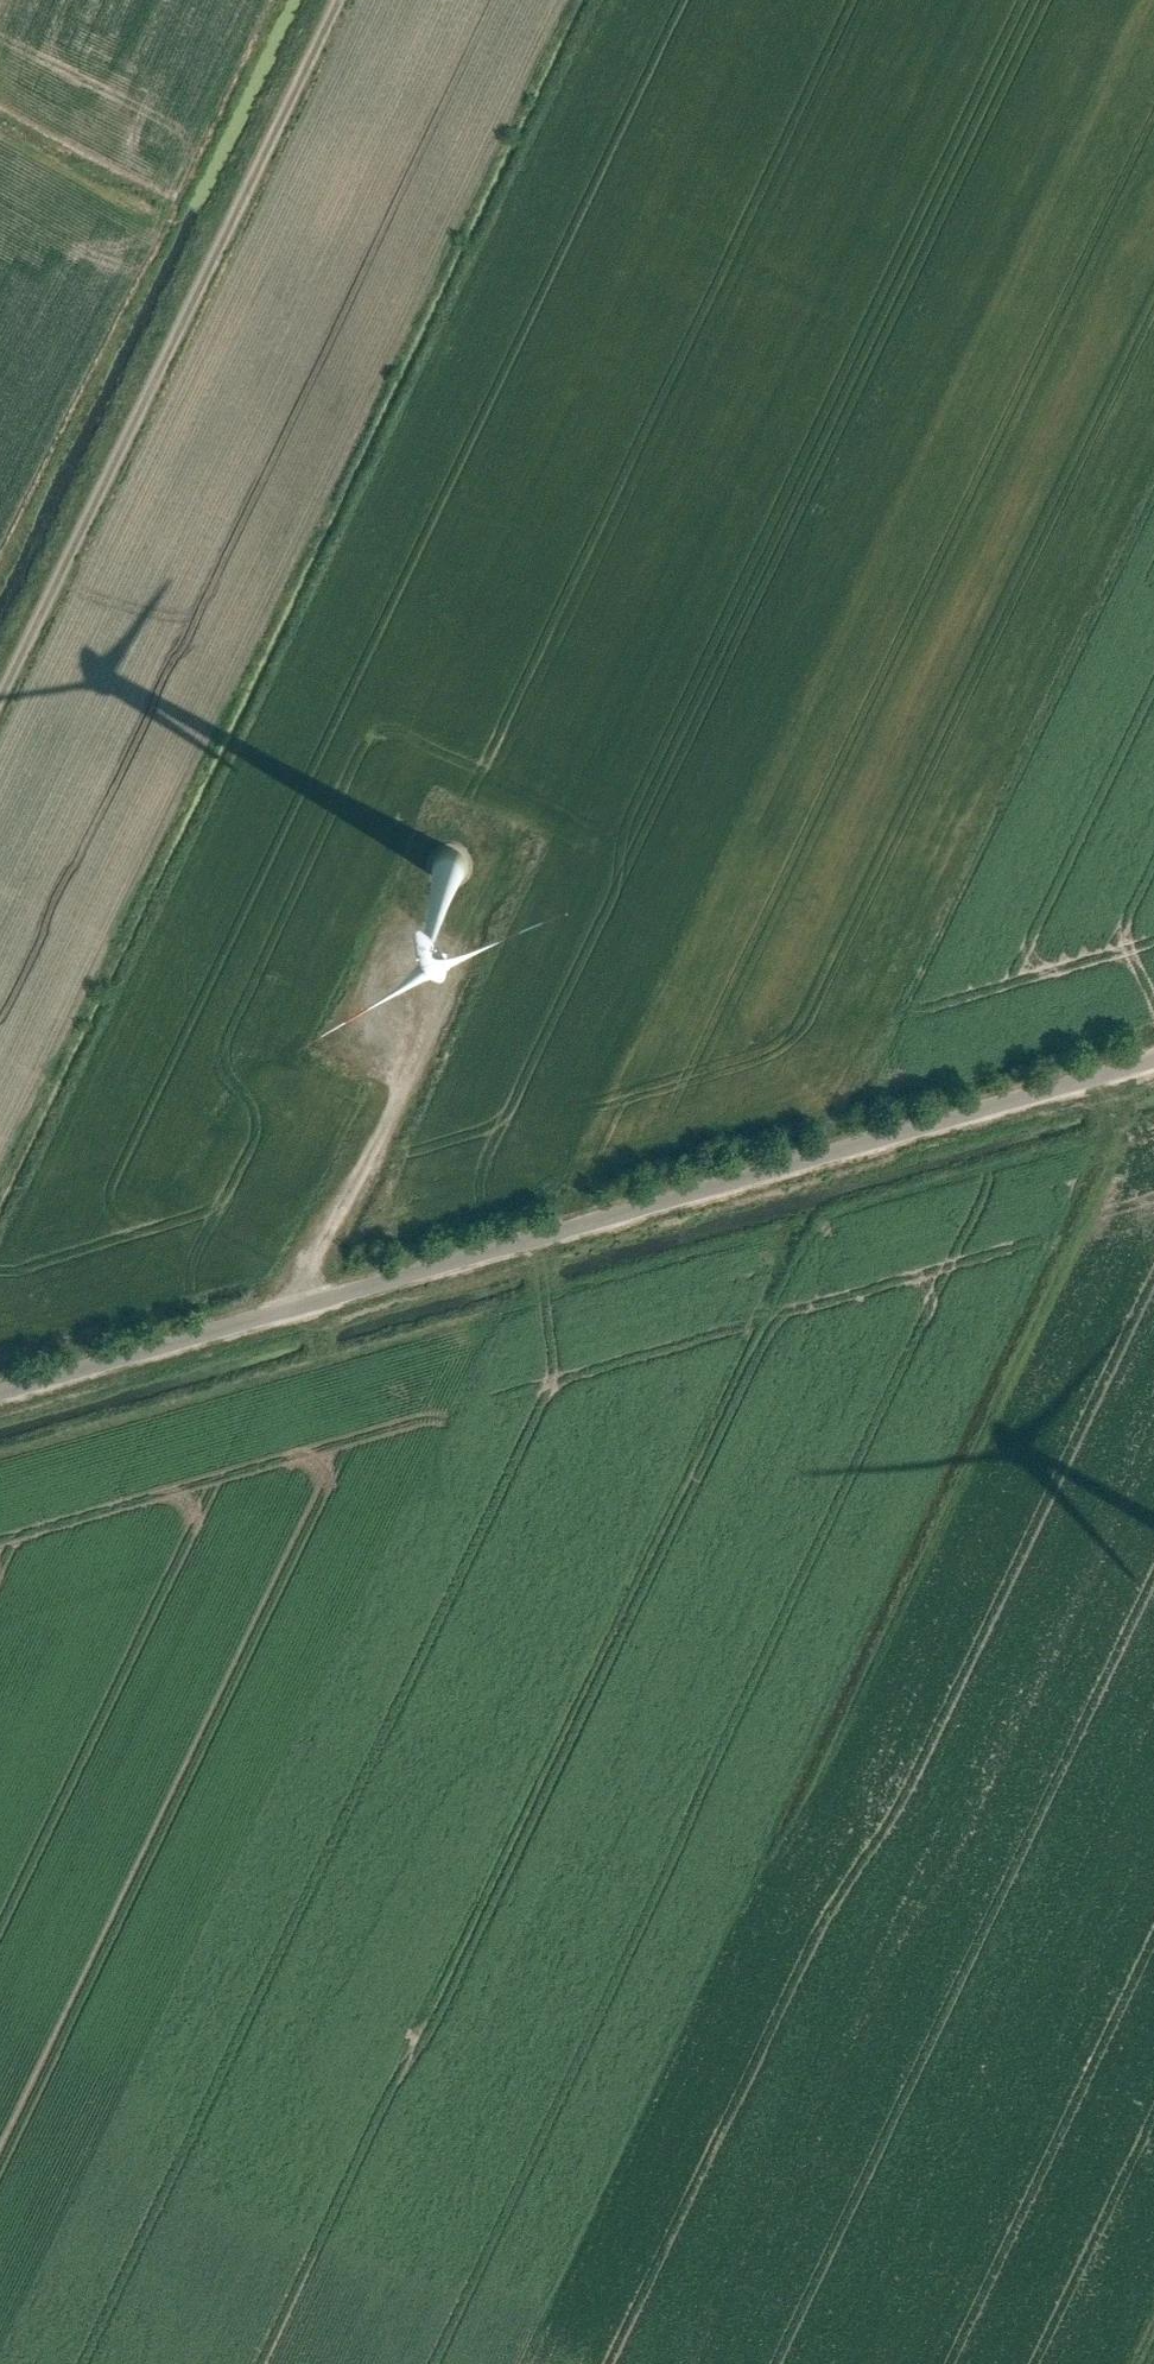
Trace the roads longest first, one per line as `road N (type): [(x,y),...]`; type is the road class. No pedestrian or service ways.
road 1 (unclassified): [(0,1391),(1153,1060)]
road 2 (track): [(0,701),(342,0)]
road 3 (track): [(285,1310),(486,935)]

